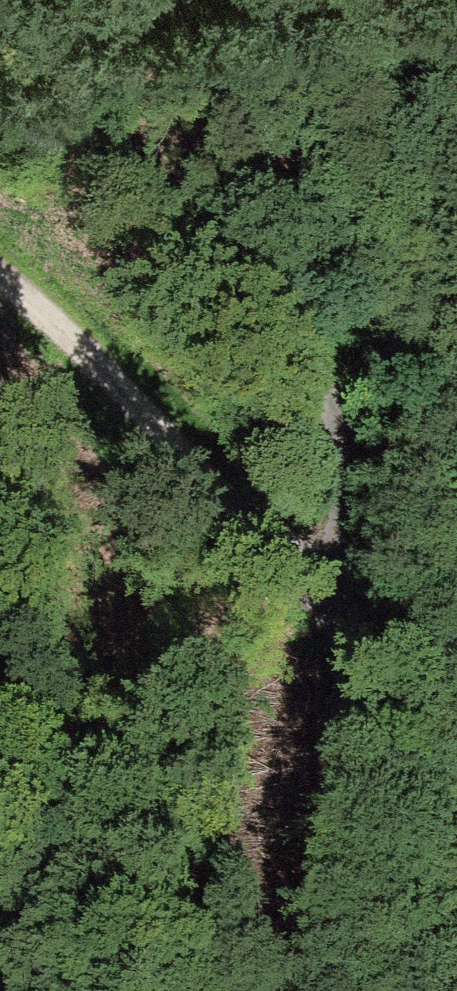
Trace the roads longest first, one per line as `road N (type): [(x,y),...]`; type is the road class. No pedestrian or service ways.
road 1 (track): [(299,990),(325,922),(339,831),(354,507),(348,423),(305,356),(0,15)]
road 2 (track): [(456,777),(397,660),(351,596),(248,520),(0,284)]

